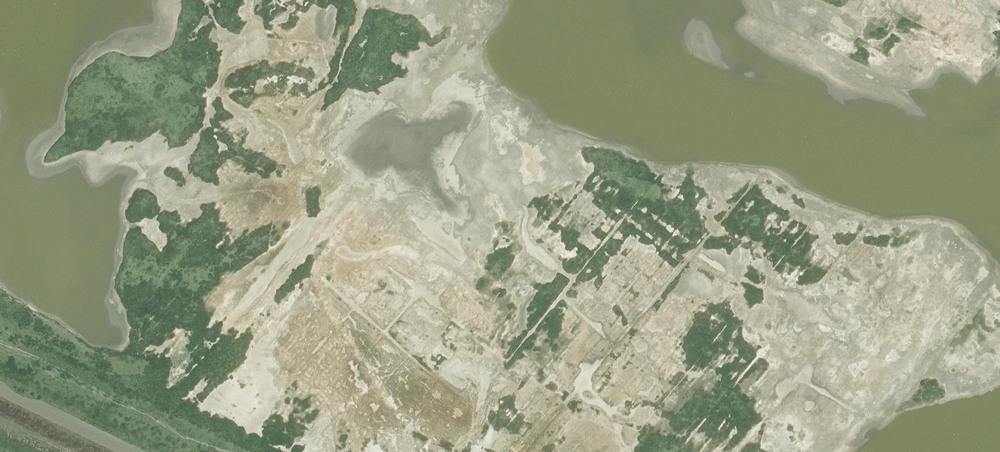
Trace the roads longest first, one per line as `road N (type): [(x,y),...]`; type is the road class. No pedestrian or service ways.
road 1 (unclassified): [(131,451),(0,390)]

